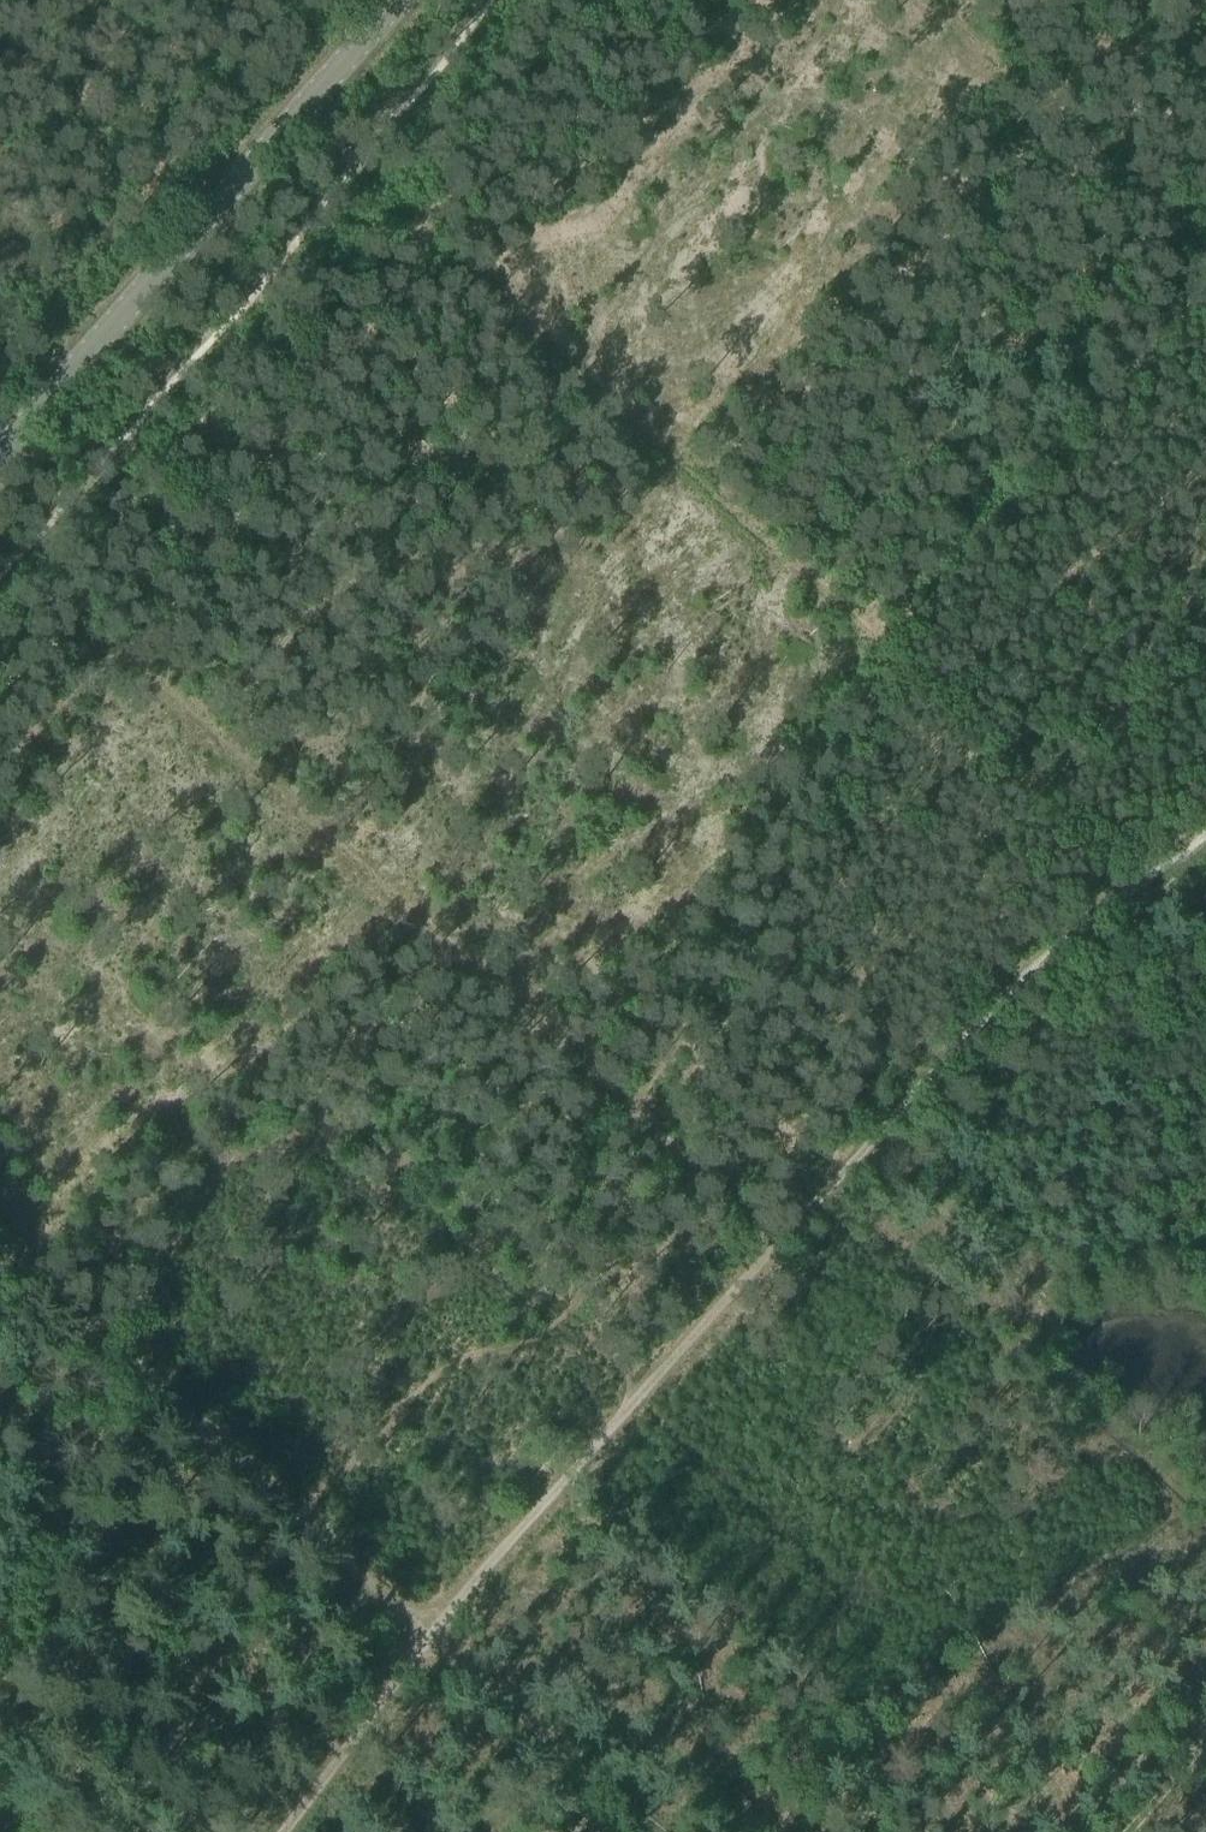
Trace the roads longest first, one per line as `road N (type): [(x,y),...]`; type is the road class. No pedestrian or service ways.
road 1 (track): [(270,1831),(424,1637),(881,1128),(1083,916),(1205,828)]
road 2 (secondary): [(0,426),(365,0)]
road 3 (track): [(294,1512),(424,1637),(670,1831)]
road 4 (track): [(294,1512),(0,1246)]

